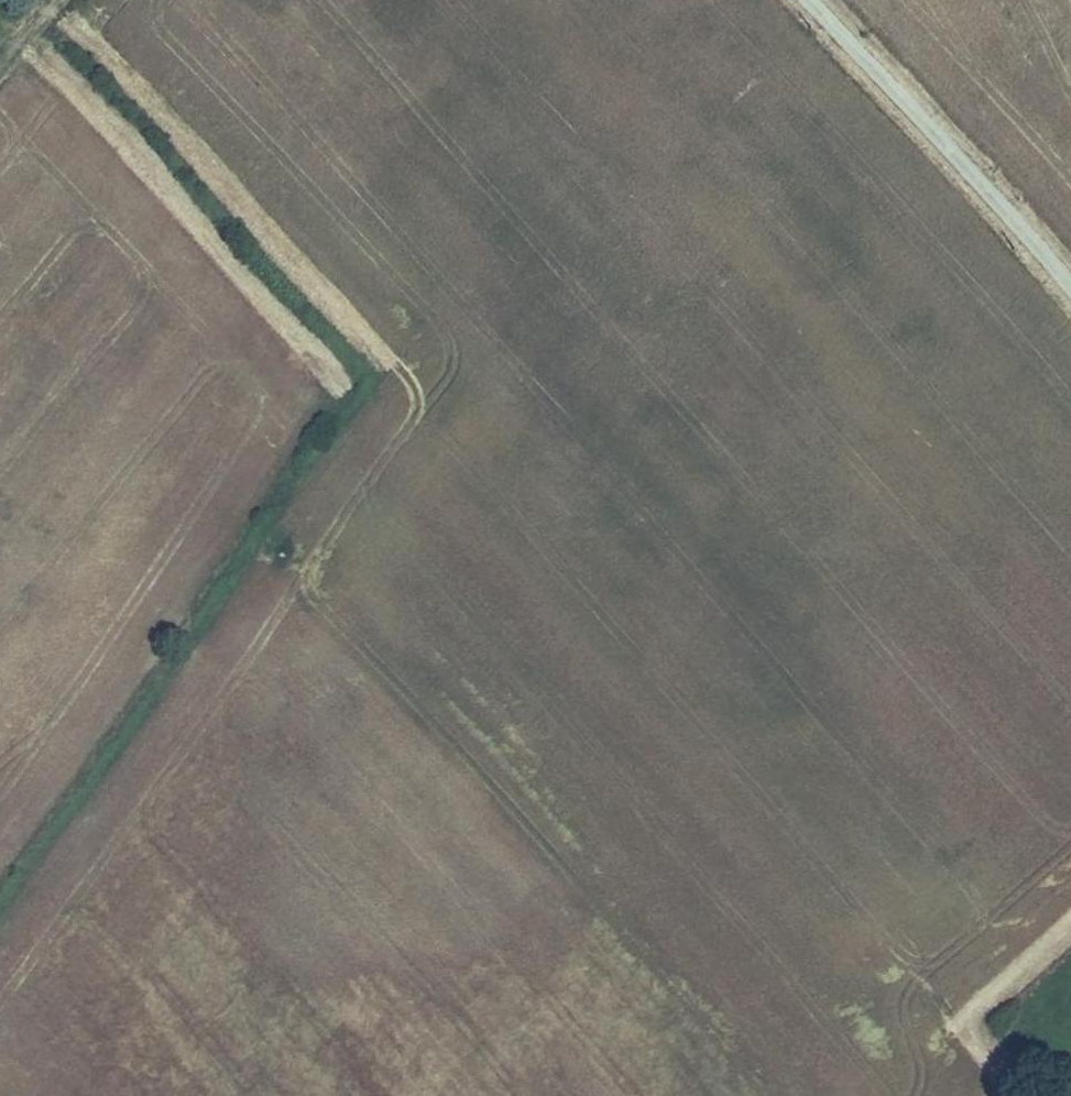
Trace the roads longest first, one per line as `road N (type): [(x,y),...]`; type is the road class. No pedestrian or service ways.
road 1 (unclassified): [(812,0),(1070,284)]

